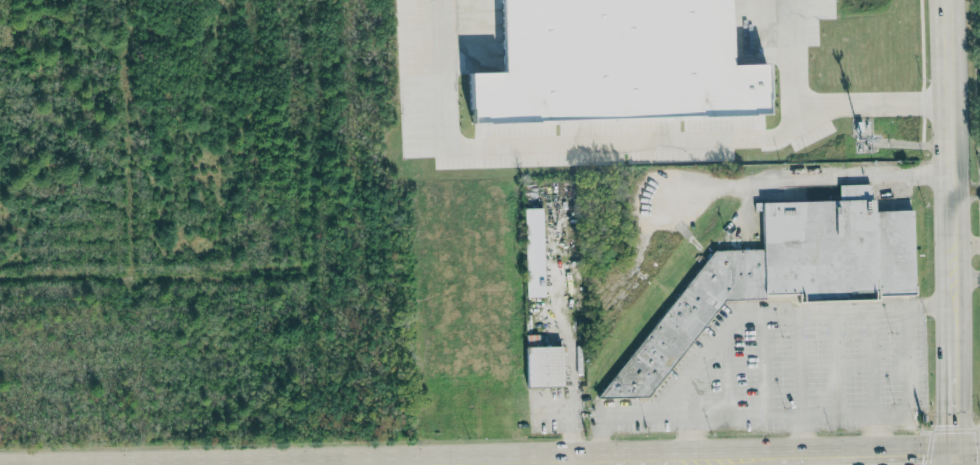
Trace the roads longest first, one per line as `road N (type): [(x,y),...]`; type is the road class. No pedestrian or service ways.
road 1 (secondary): [(524,464),(954,457)]
road 2 (secondary): [(950,279),(943,0)]

